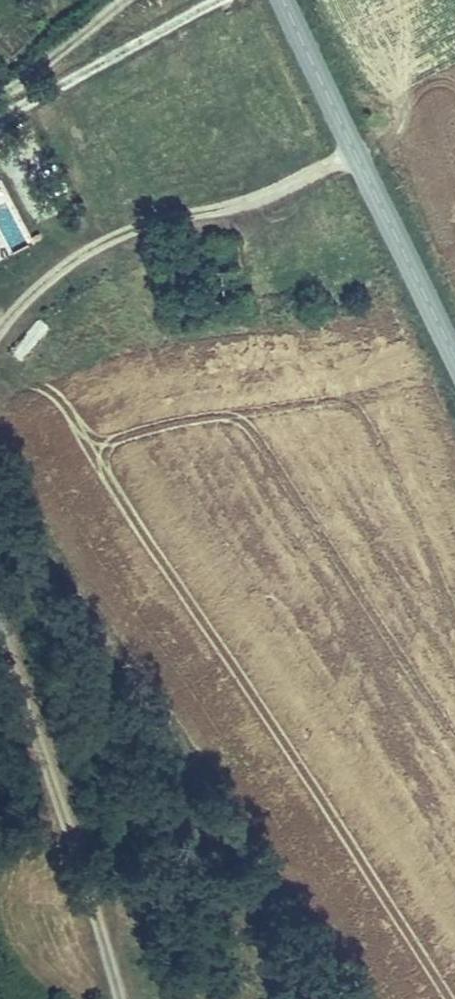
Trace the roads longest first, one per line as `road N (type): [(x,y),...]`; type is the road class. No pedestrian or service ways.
road 1 (tertiary): [(286,0),(454,351)]

